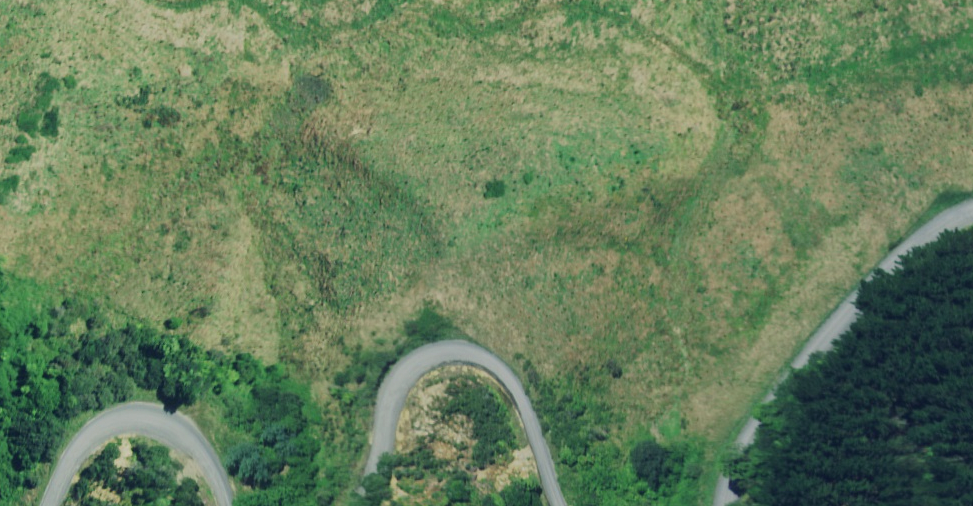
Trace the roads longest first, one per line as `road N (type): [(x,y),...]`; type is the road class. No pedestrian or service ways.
road 1 (residential): [(373,505),(392,393),(428,343),(448,339),(488,355),(571,505)]
road 2 (residential): [(754,505),(753,486),(774,437),(852,315),(951,201),(972,196)]
road 3 (residential): [(66,505),(100,437),(121,419),(164,428),(204,465),(227,505)]

